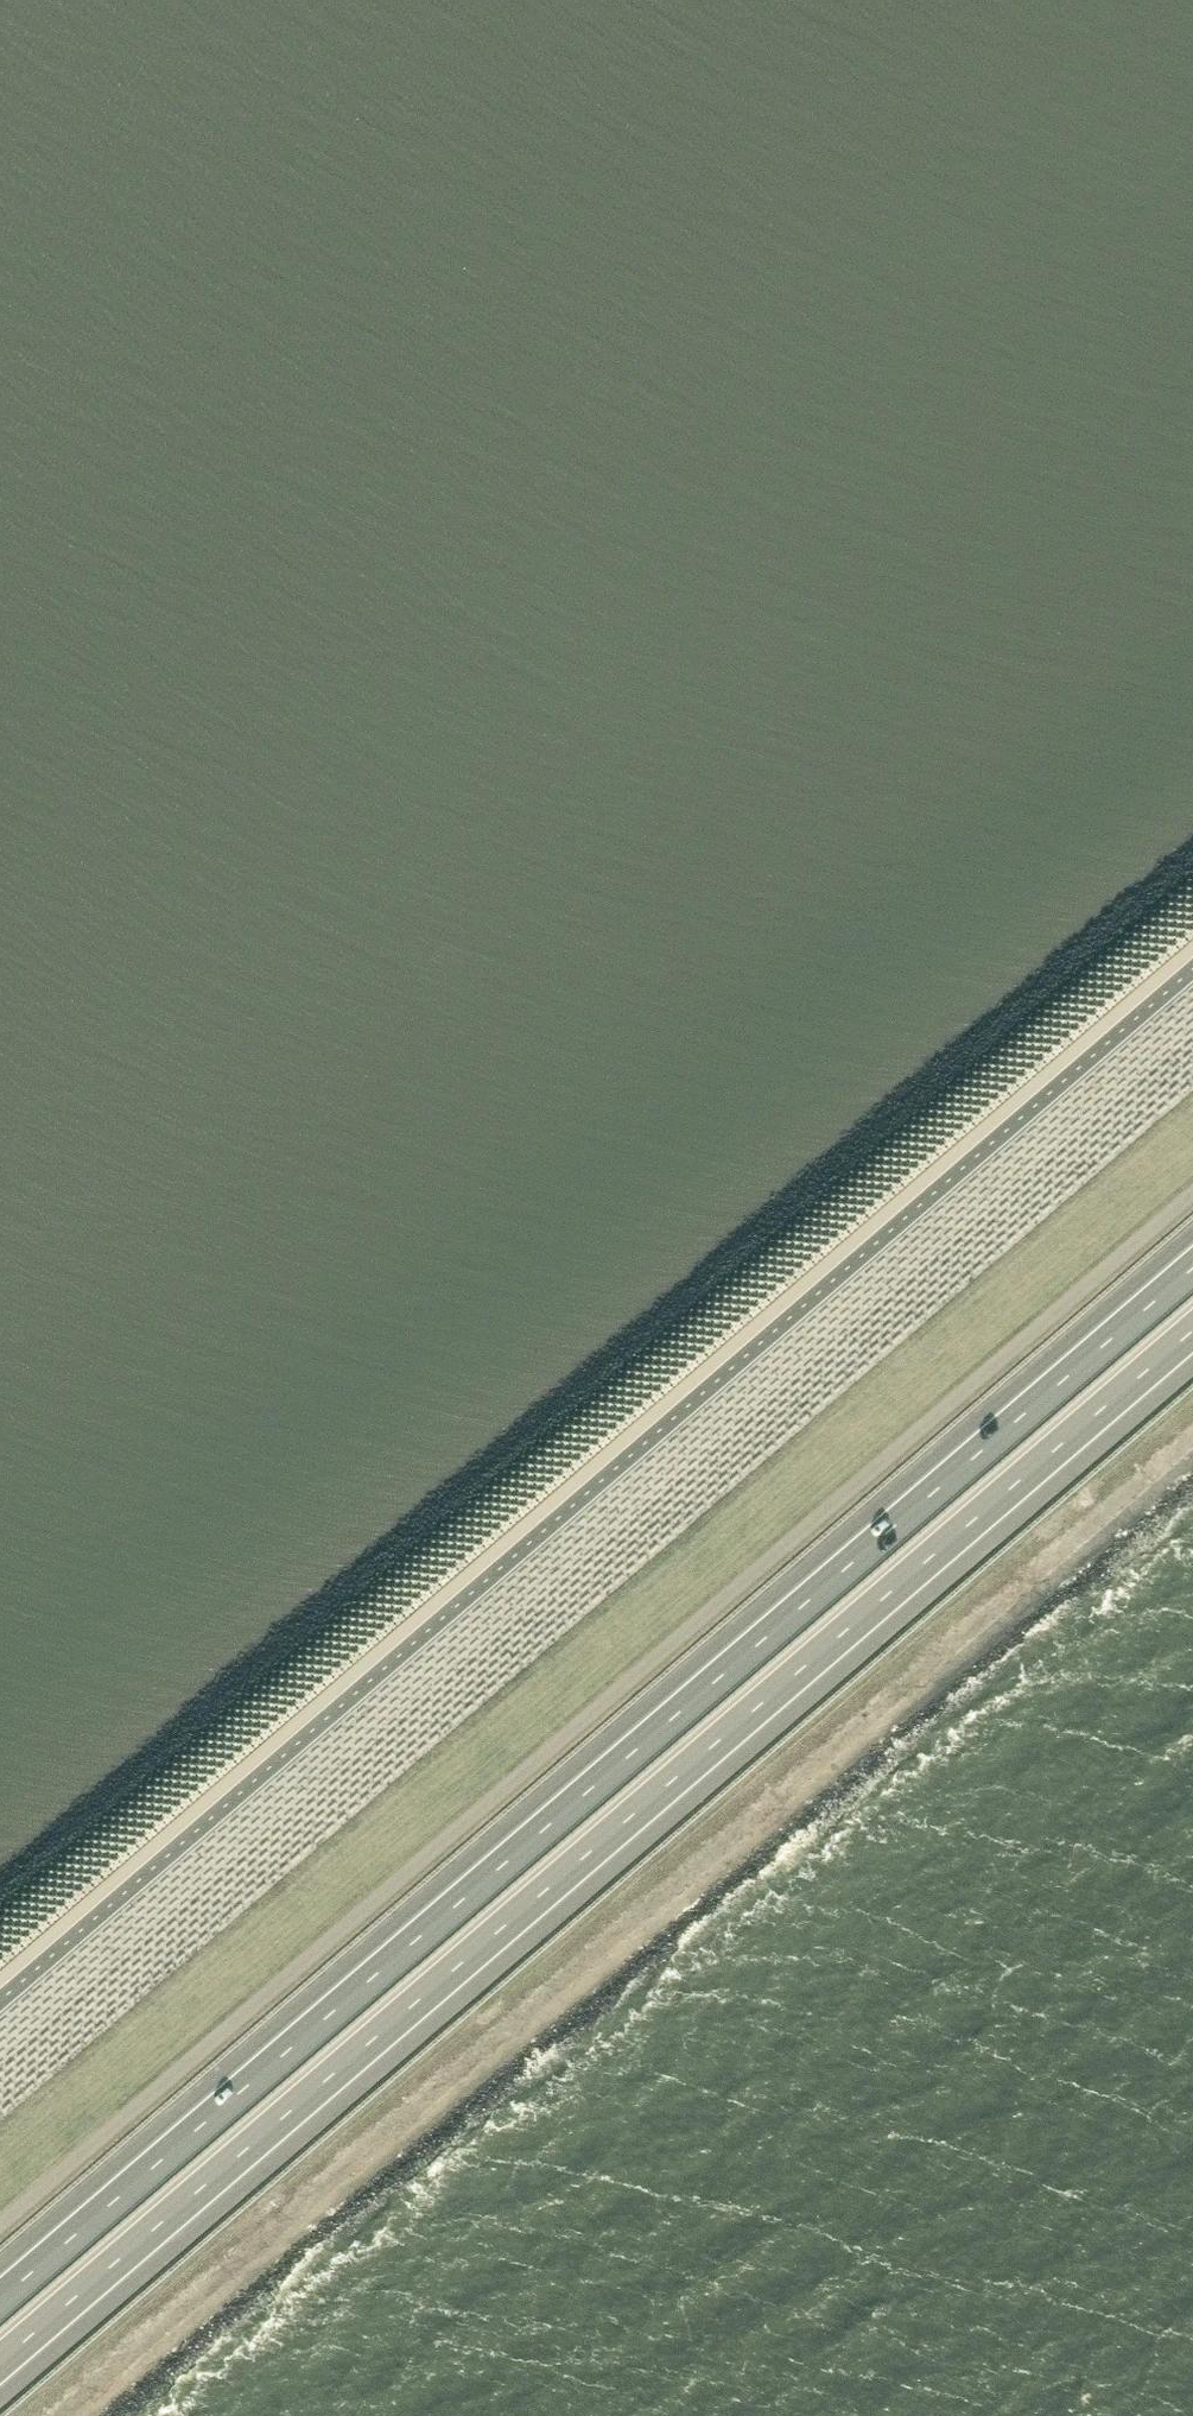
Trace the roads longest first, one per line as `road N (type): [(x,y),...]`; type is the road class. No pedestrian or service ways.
road 1 (motorway): [(1192,1261),(0,2293)]
road 2 (motorway): [(0,2355),(1192,1324)]

